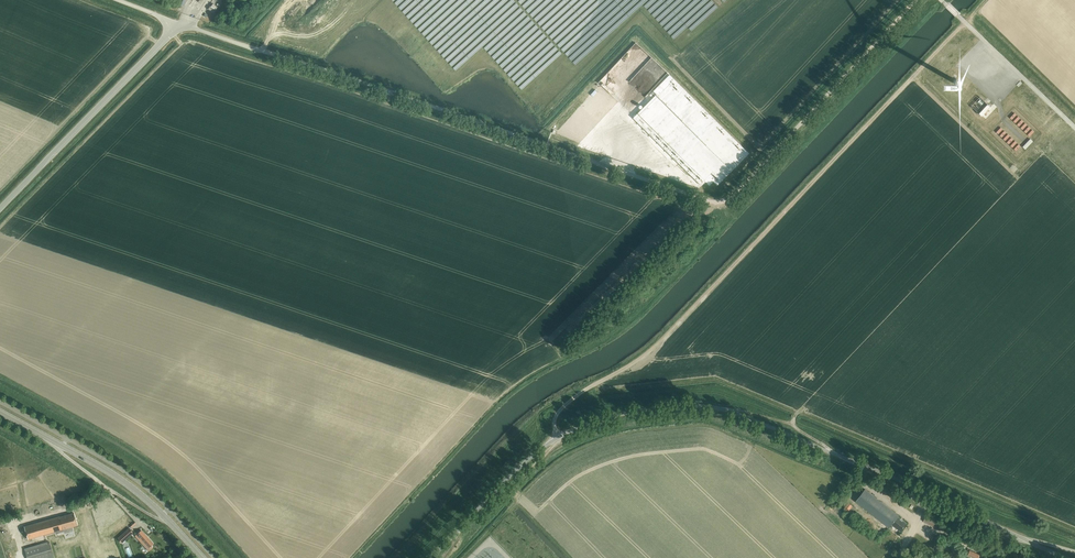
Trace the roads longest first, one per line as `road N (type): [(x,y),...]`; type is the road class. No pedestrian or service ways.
road 1 (unclassified): [(432,557),(557,438),(607,417),(694,406),(735,413),(858,463),(1065,557)]
road 2 (track): [(557,438),(559,410),(649,352),(965,22)]
road 3 (unclassified): [(718,202),(180,25)]
road 4 (unclassified): [(718,202),(915,0)]
road 5 (unclassified): [(0,208),(180,25)]
road 6 (secondary): [(203,557),(120,479),(0,412)]
road 7 (track): [(834,454),(792,424),(723,409)]

